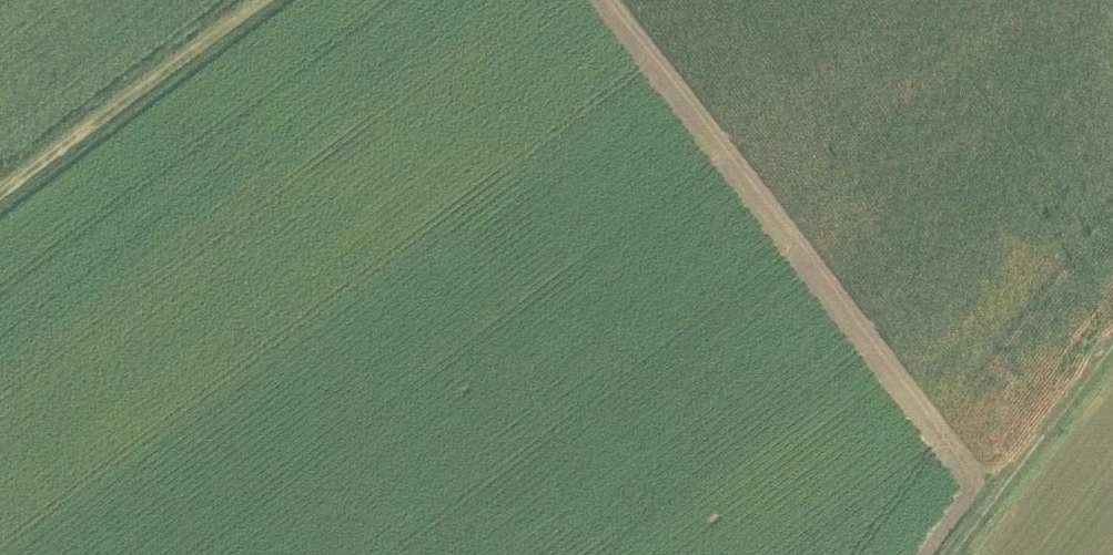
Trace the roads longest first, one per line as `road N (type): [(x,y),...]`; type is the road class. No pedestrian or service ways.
road 1 (track): [(265,0),(0,200)]
road 2 (track): [(1112,345),(951,554)]

